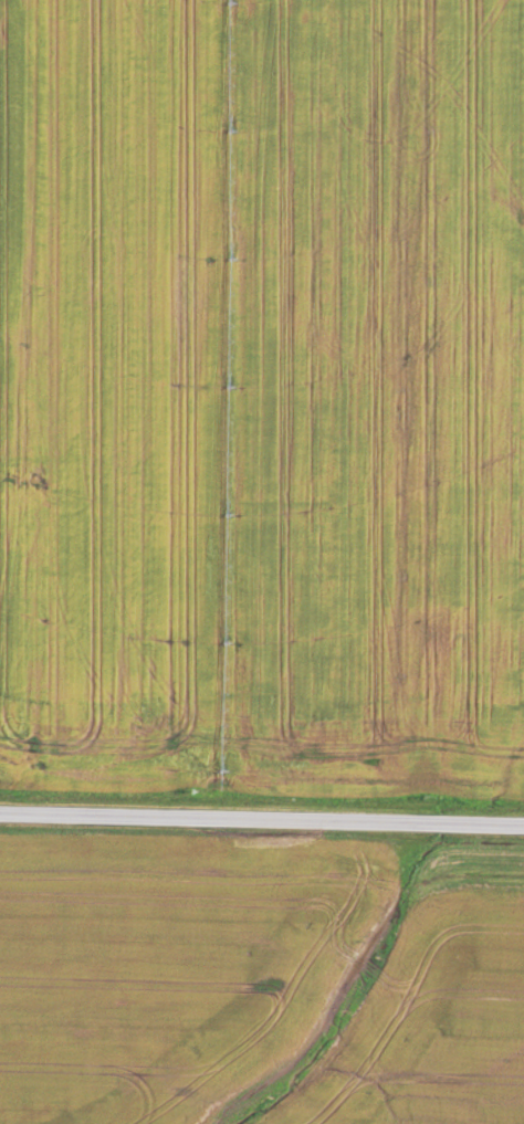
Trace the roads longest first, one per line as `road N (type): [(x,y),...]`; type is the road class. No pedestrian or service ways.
road 1 (primary): [(523,828),(0,815)]

